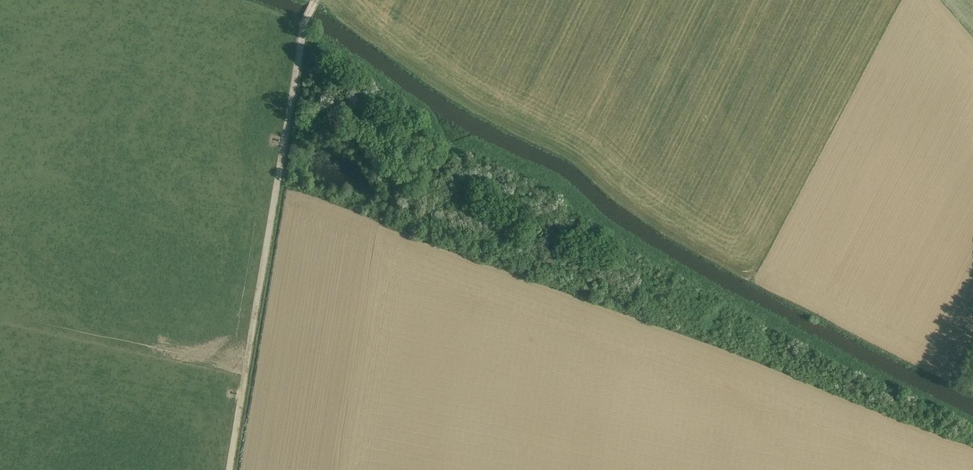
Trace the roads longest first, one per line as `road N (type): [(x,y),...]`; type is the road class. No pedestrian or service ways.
road 1 (unclassified): [(231,469),(304,25),(316,0)]

